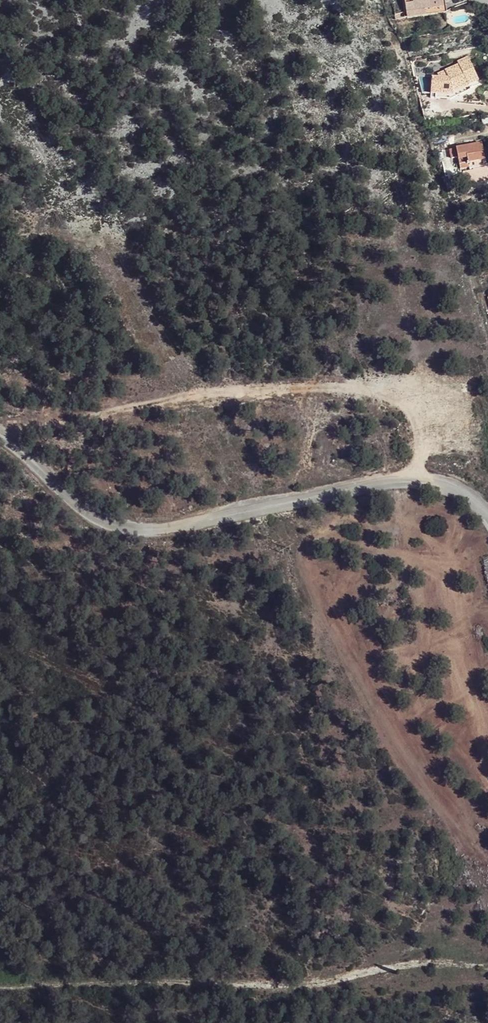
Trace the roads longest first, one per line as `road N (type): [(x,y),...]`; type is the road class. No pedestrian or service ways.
road 1 (unclassified): [(0,433),(117,530),(174,528),(377,484),(427,482),(466,494),(487,514)]
road 2 (track): [(0,431),(144,402),(313,384),(362,390),(384,393),(417,416),(419,458),(403,483)]

